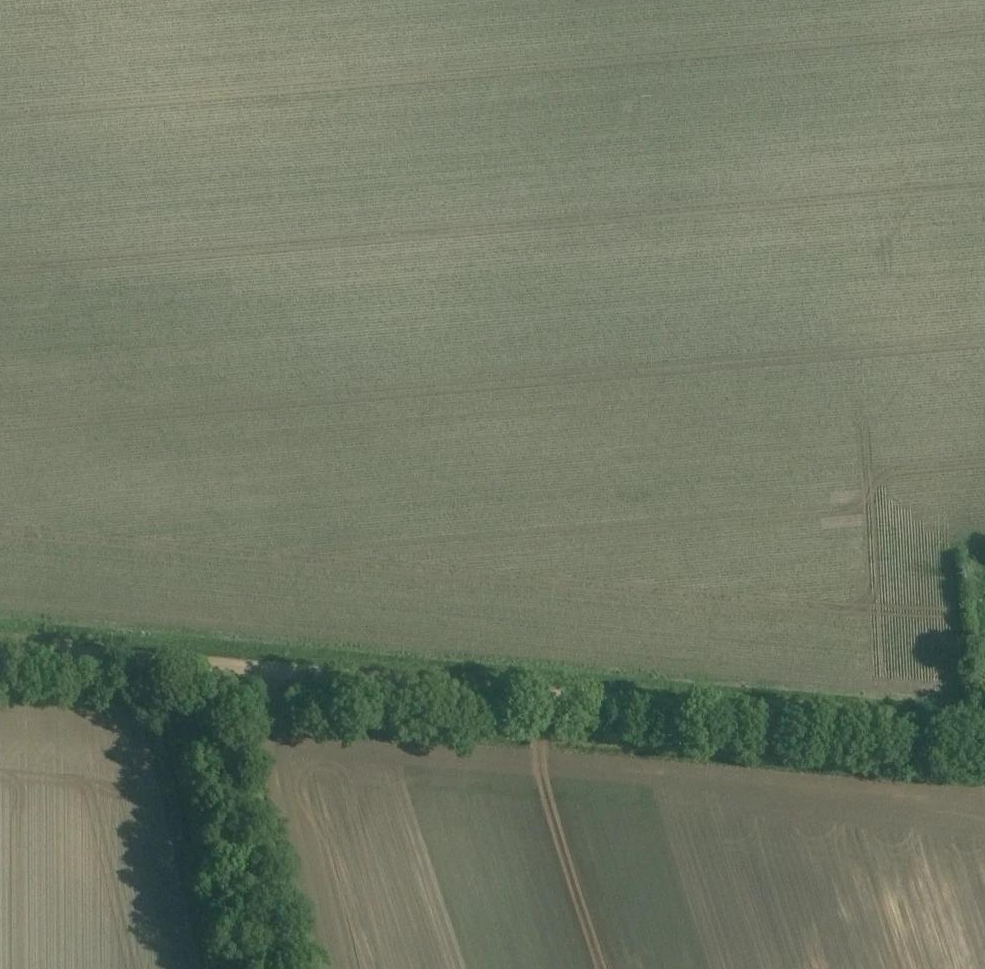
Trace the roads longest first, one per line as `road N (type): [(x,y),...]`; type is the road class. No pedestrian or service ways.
road 1 (track): [(984,736),(0,646)]

